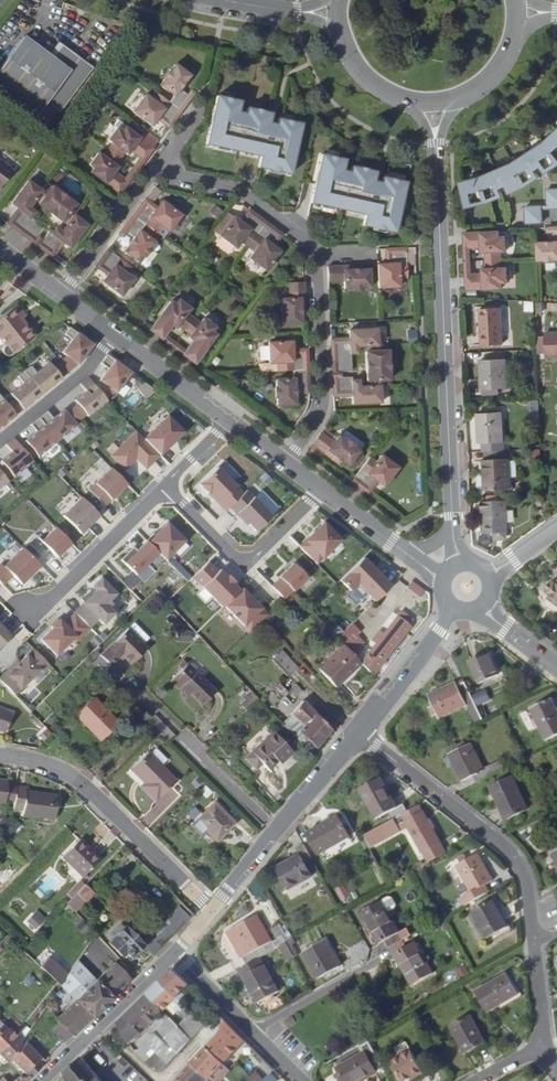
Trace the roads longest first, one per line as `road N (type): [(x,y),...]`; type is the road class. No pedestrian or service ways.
road 1 (residential): [(286,462),(314,421),(321,391),(316,252),(280,221),(235,190),(177,179),(160,162),(64,294)]
road 2 (secondary): [(436,143),(453,522)]
road 3 (residential): [(358,732),(519,864),(533,944)]
road 4 (residential): [(211,909),(73,779),(0,760)]
road 5 (secondary): [(358,732),(211,909)]
road 6 (residential): [(167,482),(243,563),(322,489)]
road 7 (residential): [(167,482),(29,620)]
road 8 (secondary): [(175,951),(37,1080)]
road 9 (secondary): [(454,608),(358,732)]
road 10 (residential): [(112,330),(87,364),(0,437)]
road 11 (residential): [(112,330),(230,420)]
road 12 (residential): [(378,960),(255,1032)]
road 13 (secondary): [(336,24),(361,78),(414,104)]

